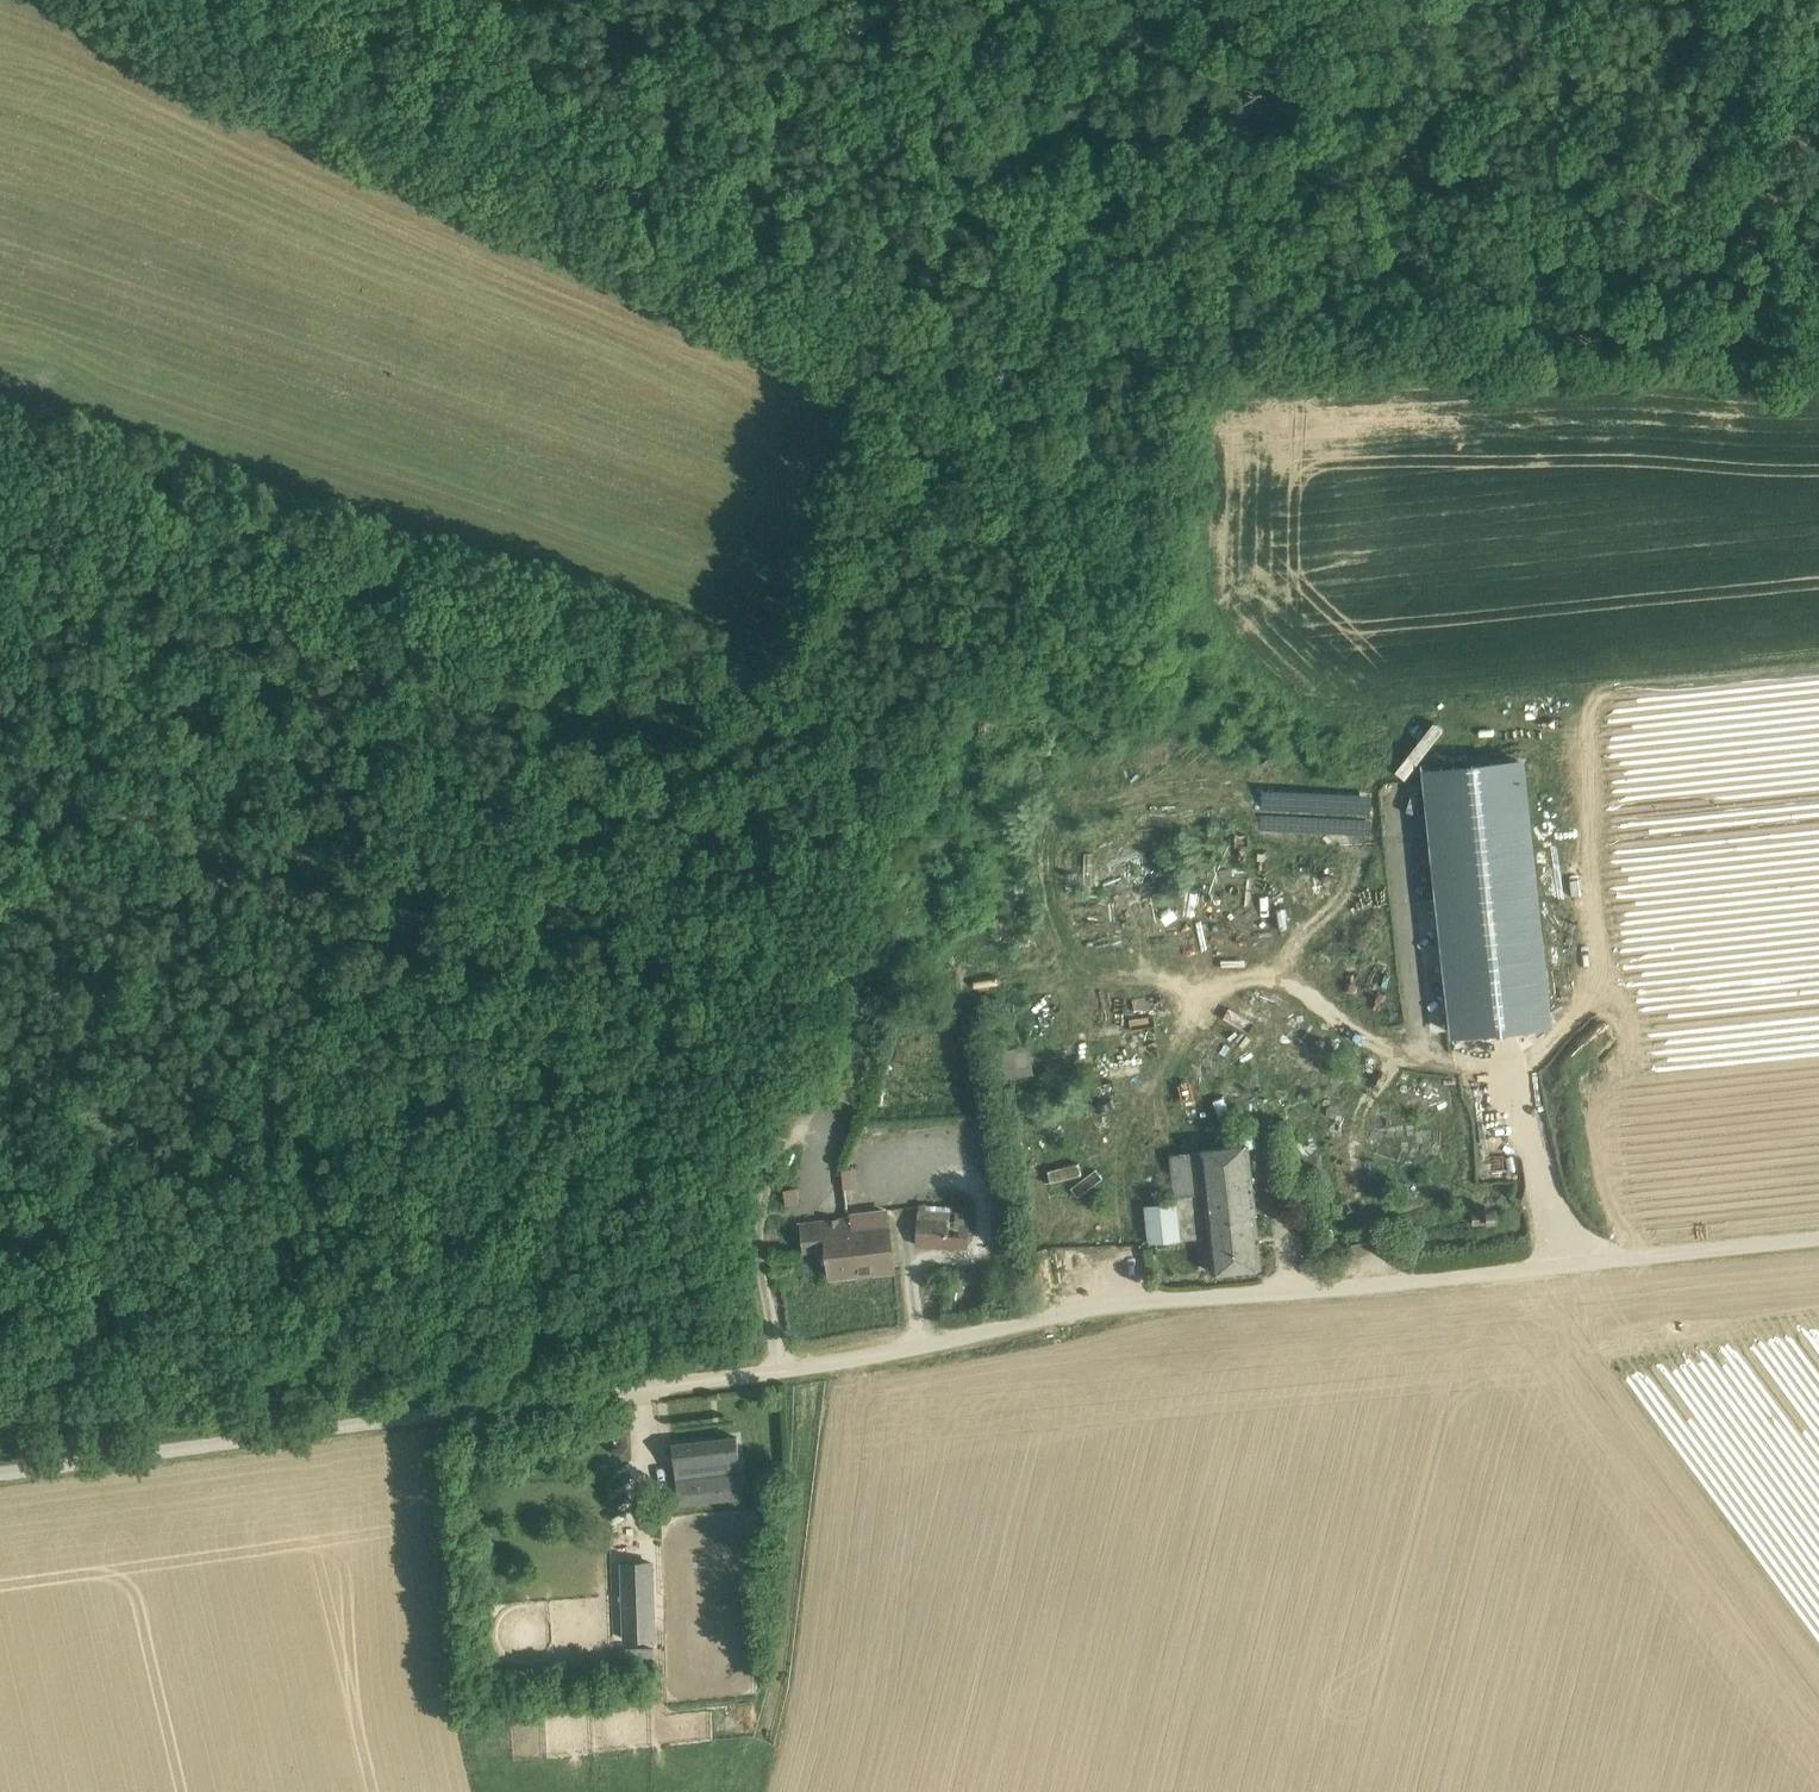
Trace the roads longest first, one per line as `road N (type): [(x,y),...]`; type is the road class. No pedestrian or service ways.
road 1 (unclassified): [(0,1476),(312,1428),(652,1391),(1139,1300),(1818,1239)]

